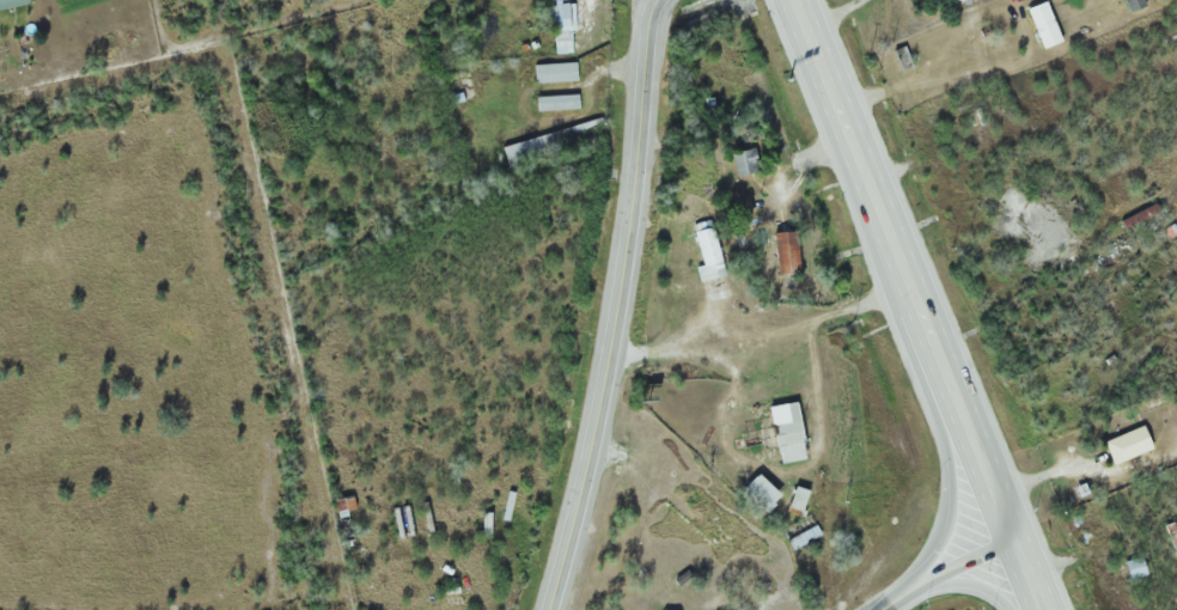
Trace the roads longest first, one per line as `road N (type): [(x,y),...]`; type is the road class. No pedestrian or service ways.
road 1 (residential): [(544,609),(616,330),(648,14),(659,0)]
road 2 (trunk): [(789,0),(1019,551)]
road 3 (primary): [(883,609),(1019,551)]

